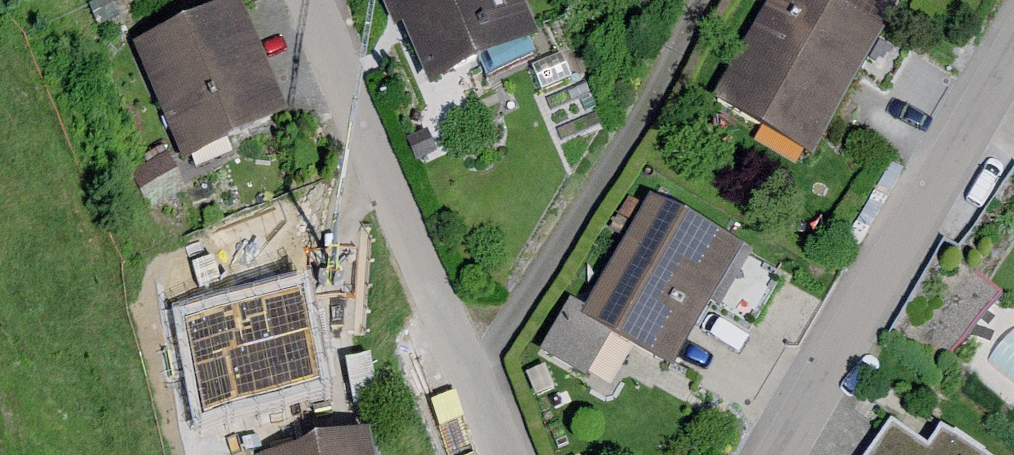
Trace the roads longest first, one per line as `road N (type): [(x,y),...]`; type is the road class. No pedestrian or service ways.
road 1 (residential): [(314,0),(508,454)]
road 2 (residential): [(784,454),(1013,56)]

